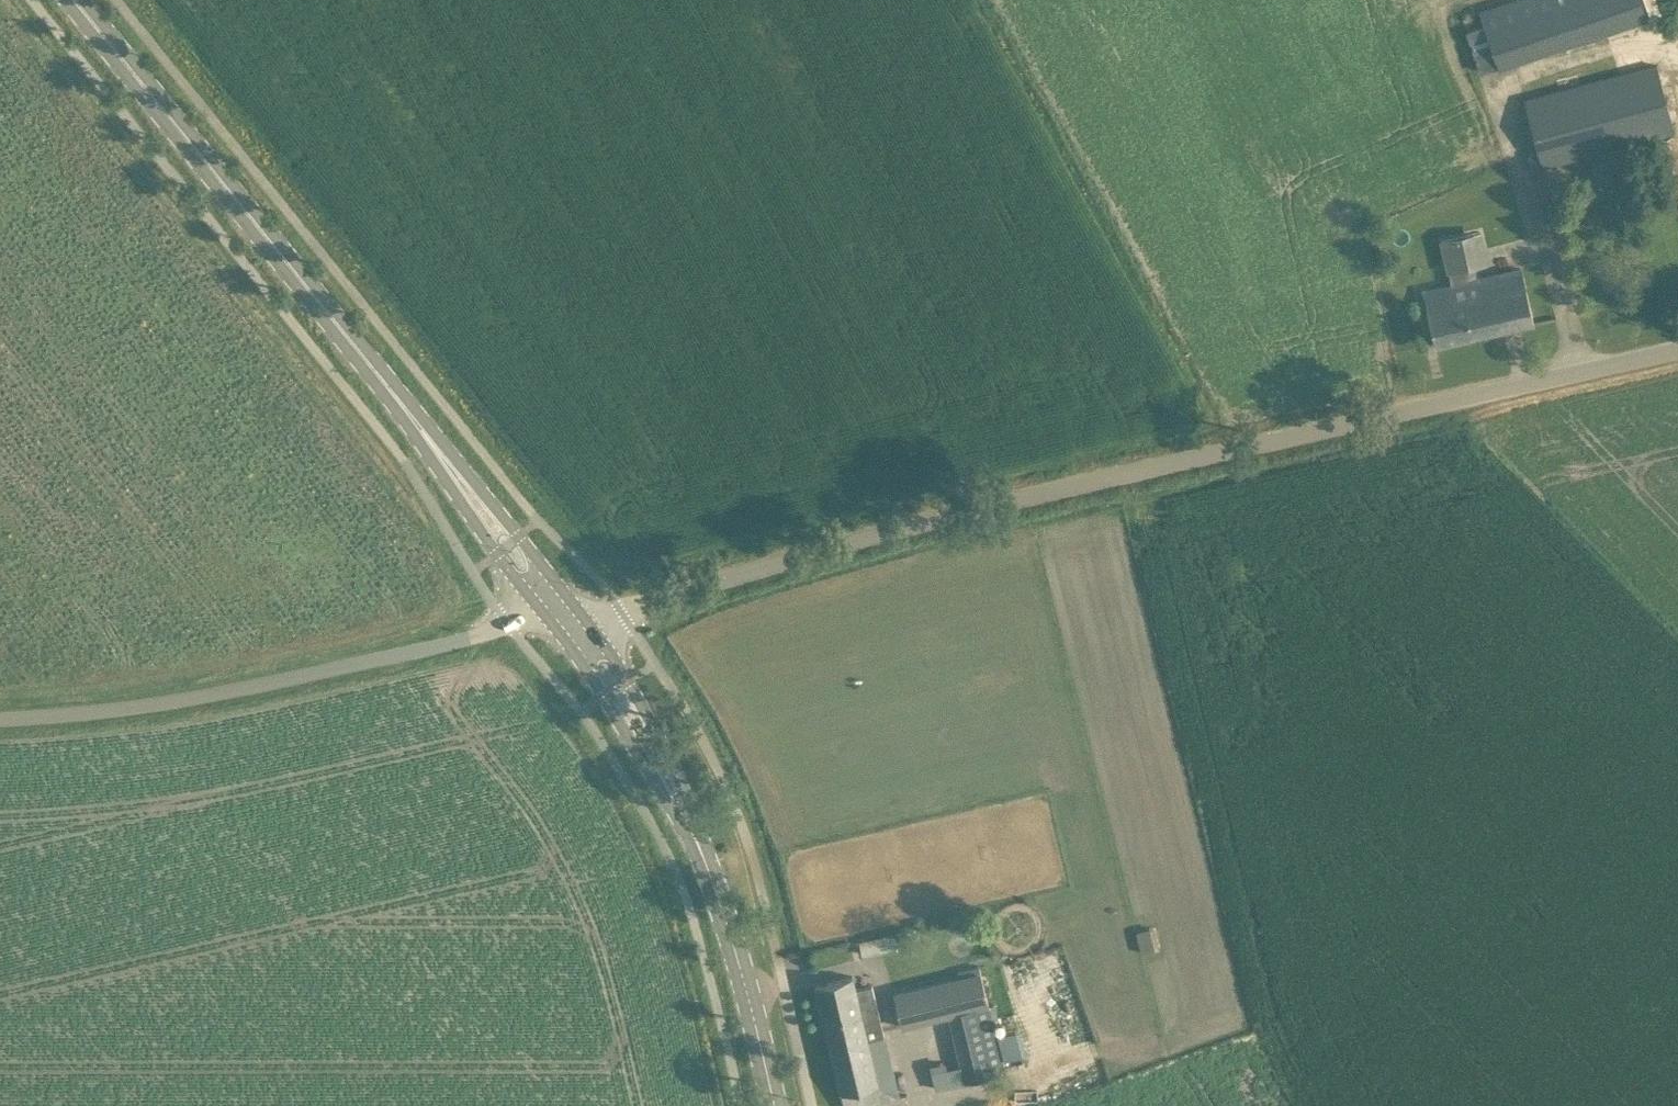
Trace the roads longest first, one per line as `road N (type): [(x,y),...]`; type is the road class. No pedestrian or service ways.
road 1 (unclassified): [(1677,353),(610,603)]
road 2 (secondary): [(445,462),(73,0)]
road 3 (unclassified): [(0,726),(113,716),(547,617)]
road 4 (secondary): [(773,1105),(728,916),(680,811)]
road 5 (secondary): [(547,617),(680,811)]
road 6 (secondary): [(680,811),(626,673),(578,609)]
road 7 (secondary): [(578,609),(509,522),(445,462)]
road 8 (secondary): [(445,462),(486,539),(547,617)]

